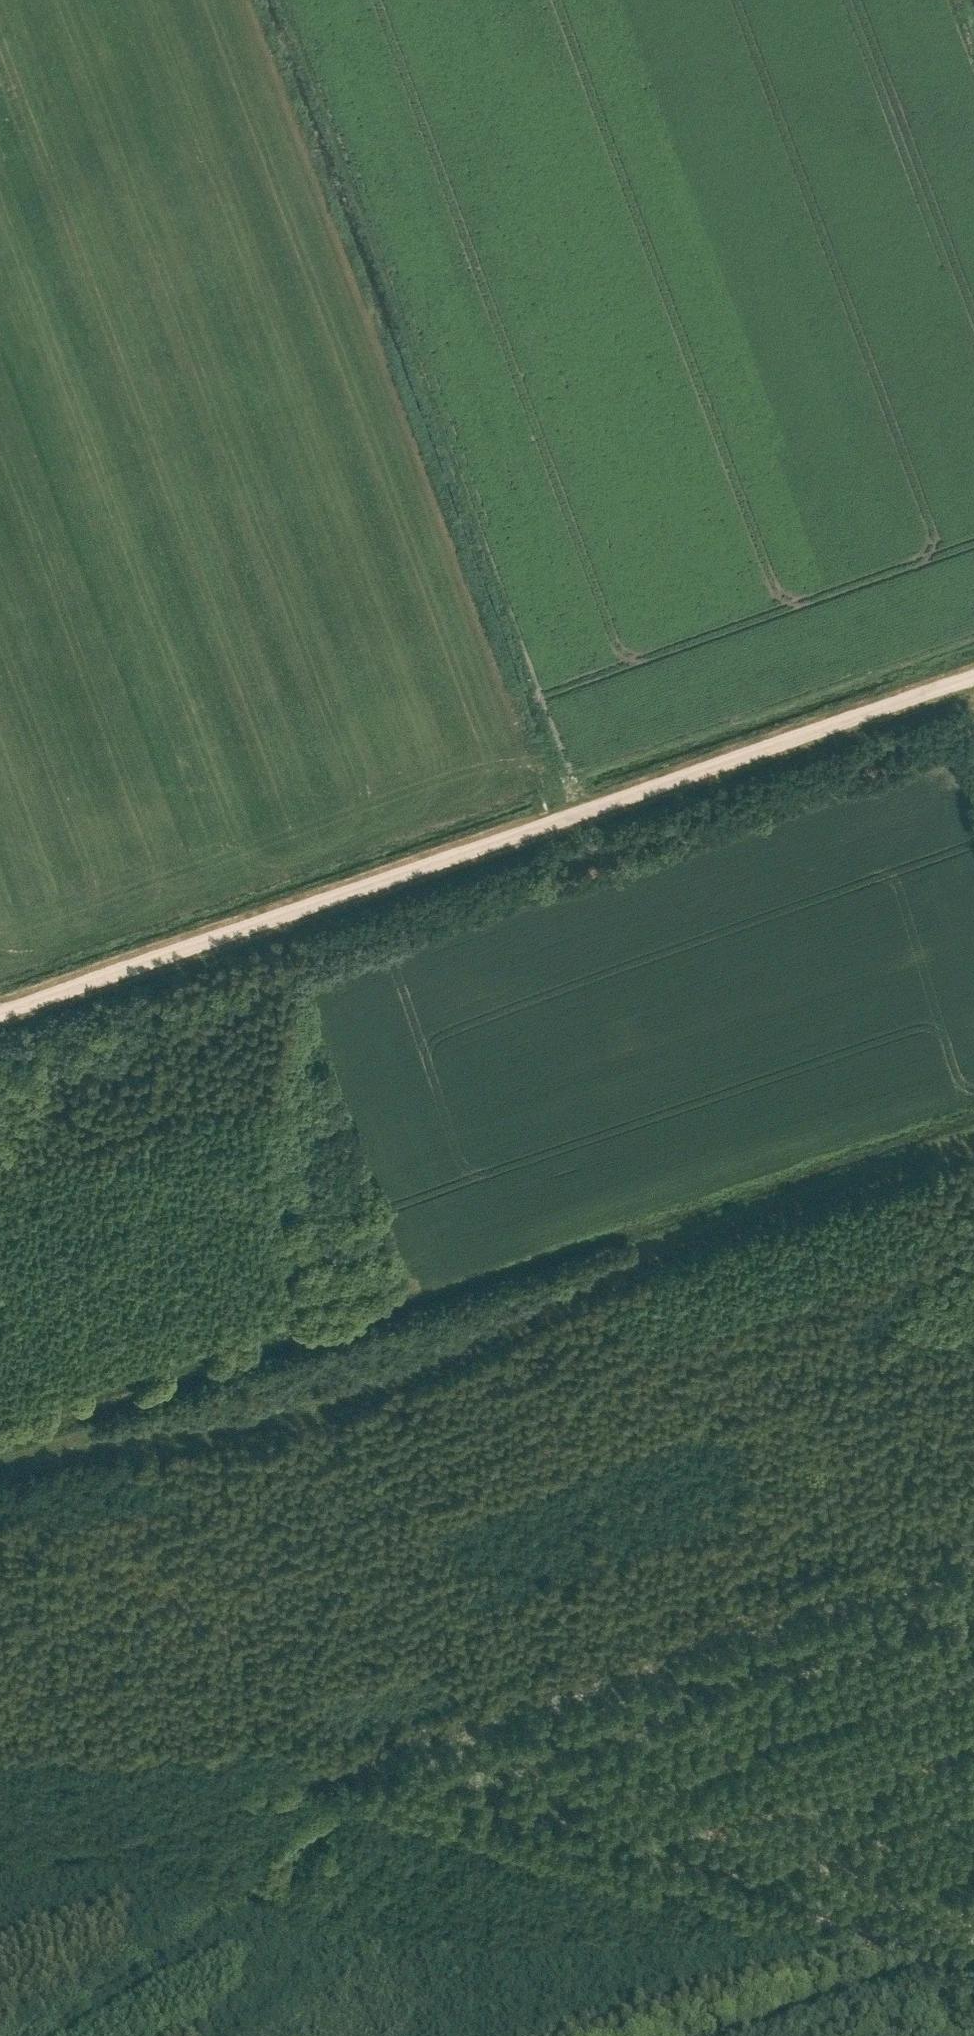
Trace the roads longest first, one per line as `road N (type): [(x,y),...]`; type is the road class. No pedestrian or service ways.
road 1 (track): [(973,675),(0,1013)]

